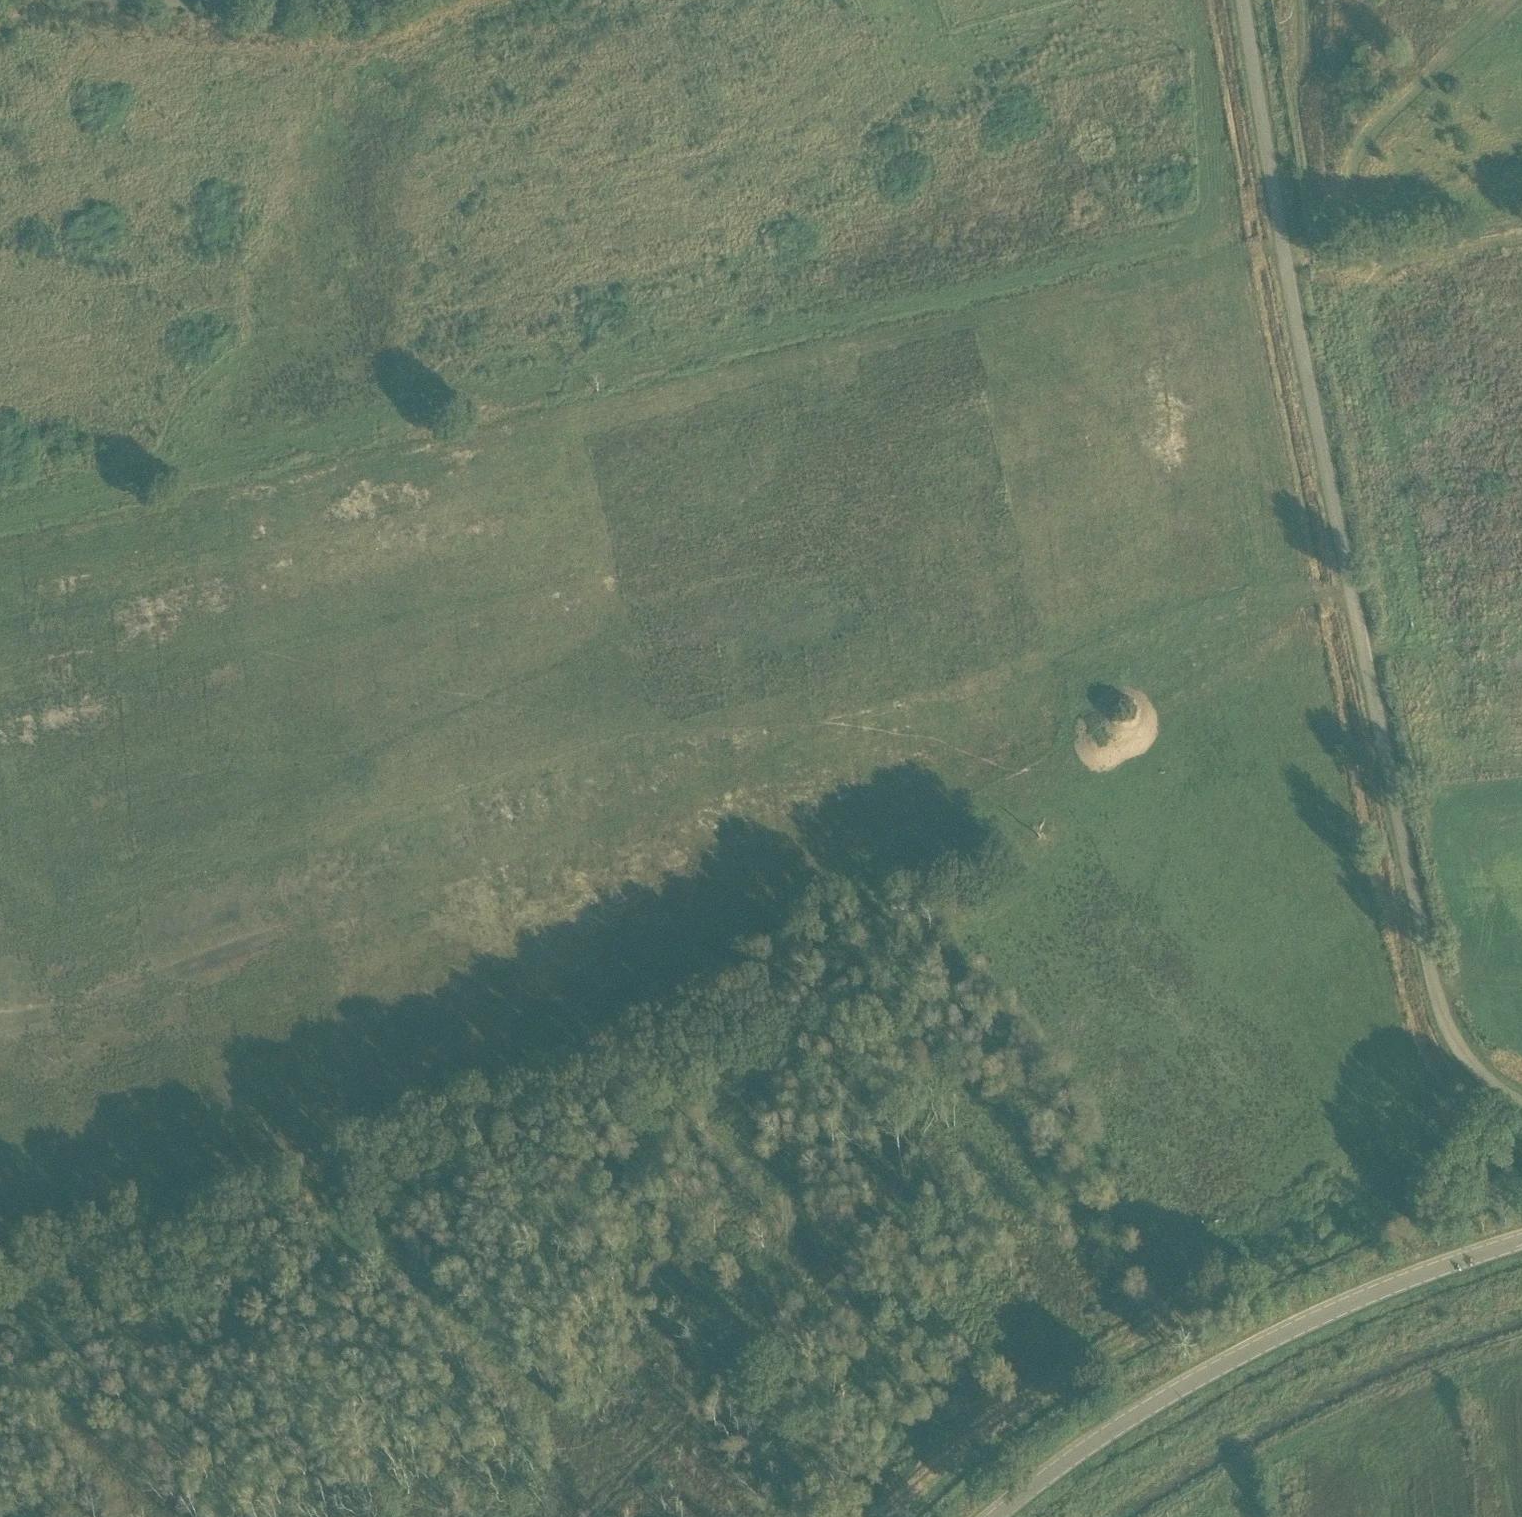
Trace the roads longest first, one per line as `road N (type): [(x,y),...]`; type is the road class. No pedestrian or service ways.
road 1 (unclassified): [(1521,1104),(1493,1088),(1468,1057),(1439,999),(1364,656),(1241,0)]
road 2 (tertiary): [(996,1516),(1108,1434),(1219,1368),(1407,1279),(1521,1244)]

